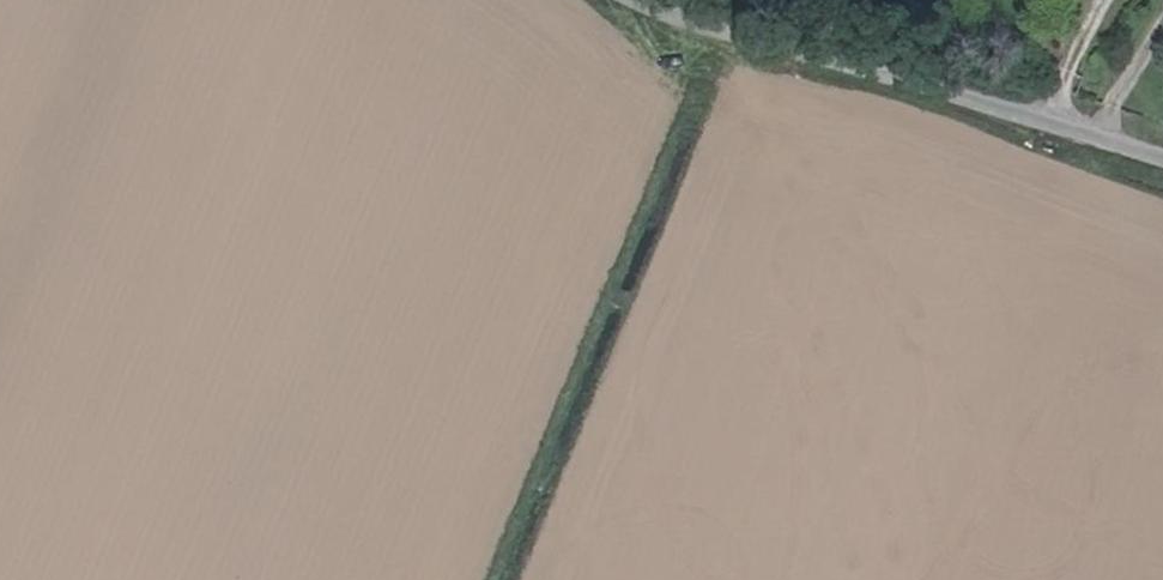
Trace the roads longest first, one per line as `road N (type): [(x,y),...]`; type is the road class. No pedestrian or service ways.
road 1 (unclassified): [(1162,149),(636,0)]

